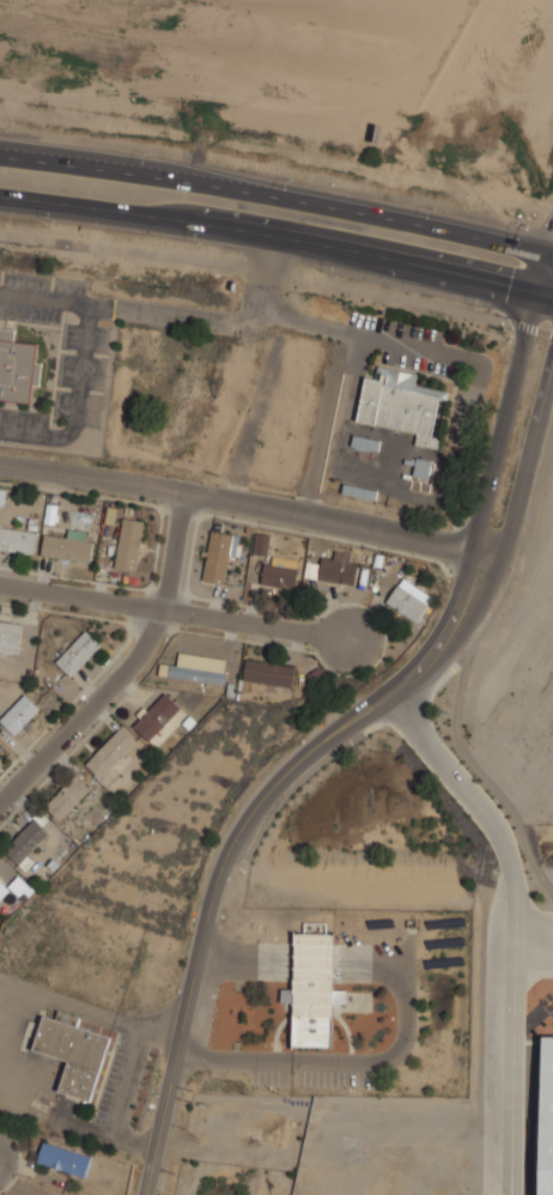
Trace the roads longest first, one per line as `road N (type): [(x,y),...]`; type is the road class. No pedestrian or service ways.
road 1 (residential): [(146,1194),(233,848),(272,788),(438,650),(468,600),(482,552)]
road 2 (primary): [(552,254),(287,200),(0,155)]
road 3 (primary): [(0,197),(282,237),(537,293)]
road 4 (residential): [(482,552),(0,460)]
road 5 (residential): [(0,802),(170,611),(187,492)]
road 6 (residential): [(537,293),(478,527),(482,552)]
road 7 (residential): [(0,587),(244,621)]
road 8 (residential): [(482,552),(510,527),(552,364)]

